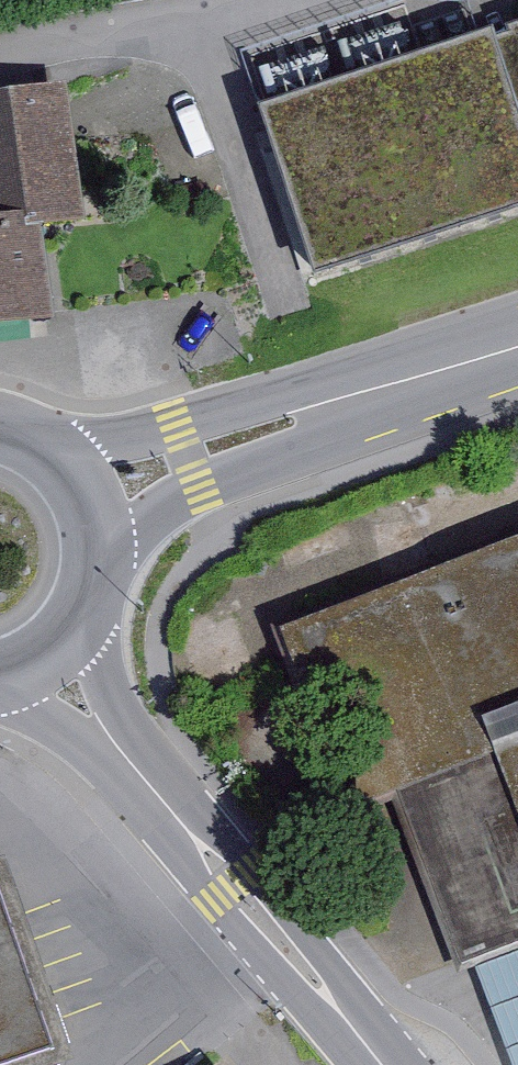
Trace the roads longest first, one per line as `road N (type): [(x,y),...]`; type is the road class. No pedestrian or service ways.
road 1 (tertiary): [(43,656),(380,1064)]
road 2 (secondary): [(100,570),(200,485),(333,408)]
road 3 (secondary): [(333,408),(55,448)]
road 4 (secondary): [(333,408),(517,344)]
road 5 (secondary): [(100,570),(94,503),(55,448)]

